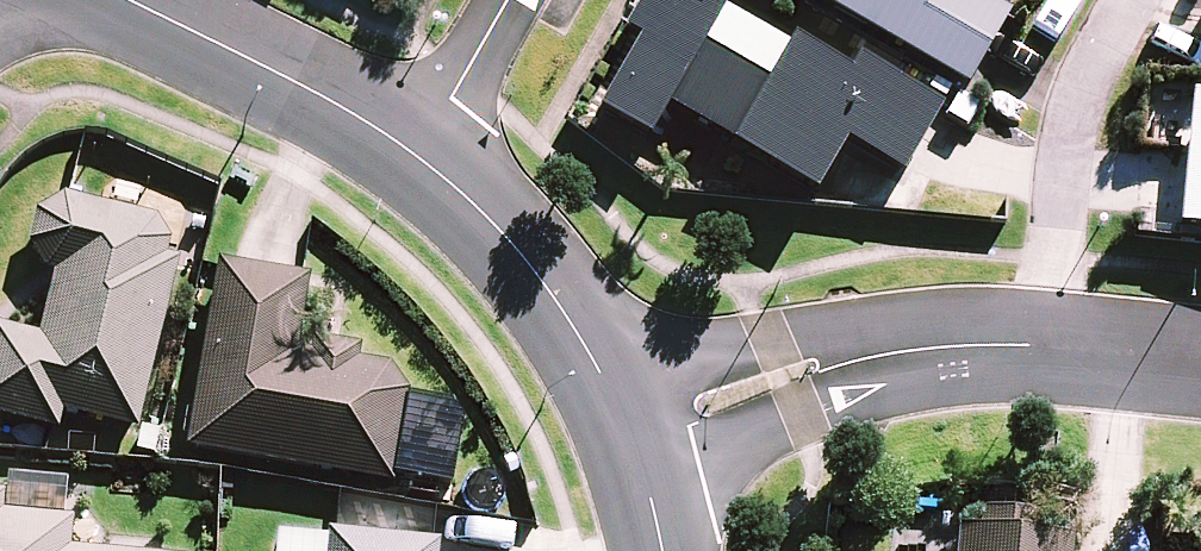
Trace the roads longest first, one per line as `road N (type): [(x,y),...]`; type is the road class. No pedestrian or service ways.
road 1 (residential): [(632,437),(852,362),(944,348),(1039,349)]
road 2 (residential): [(1039,349),(1068,116),(1134,0)]
road 3 (residential): [(420,157),(517,252),(574,331),(632,437)]
road 4 (residential): [(133,0),(298,83),(420,157)]
road 5 (residential): [(510,0),(420,157)]
road 6 (residential): [(1039,349),(1200,361)]

